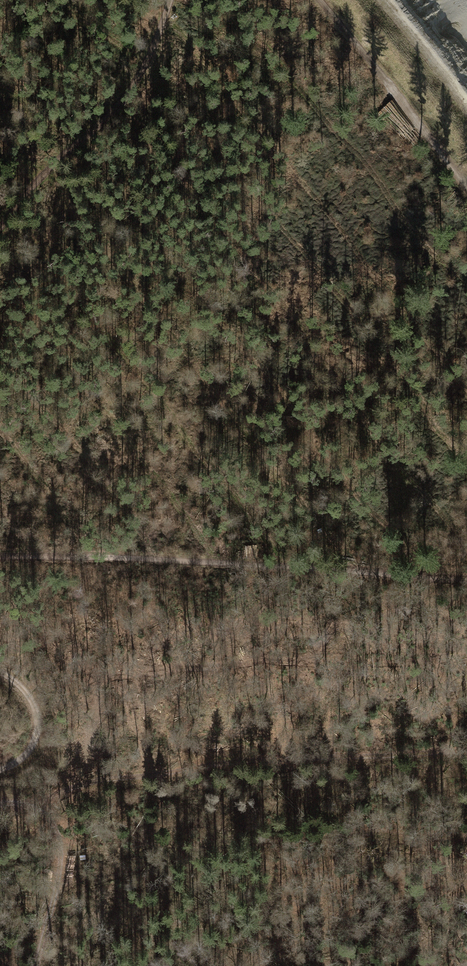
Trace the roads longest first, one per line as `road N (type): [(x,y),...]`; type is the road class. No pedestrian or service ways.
road 1 (track): [(0,557),(466,579)]
road 2 (track): [(11,801),(254,759),(466,750)]
road 3 (track): [(0,238),(134,65),(164,0)]
road 4 (track): [(322,0),(466,180)]
road 5 (track): [(35,965),(54,893),(56,832),(36,811),(0,804)]
road 6 (track): [(58,851),(236,901)]
road 7 (track): [(0,769),(30,749),(35,733),(30,700),(0,673)]

